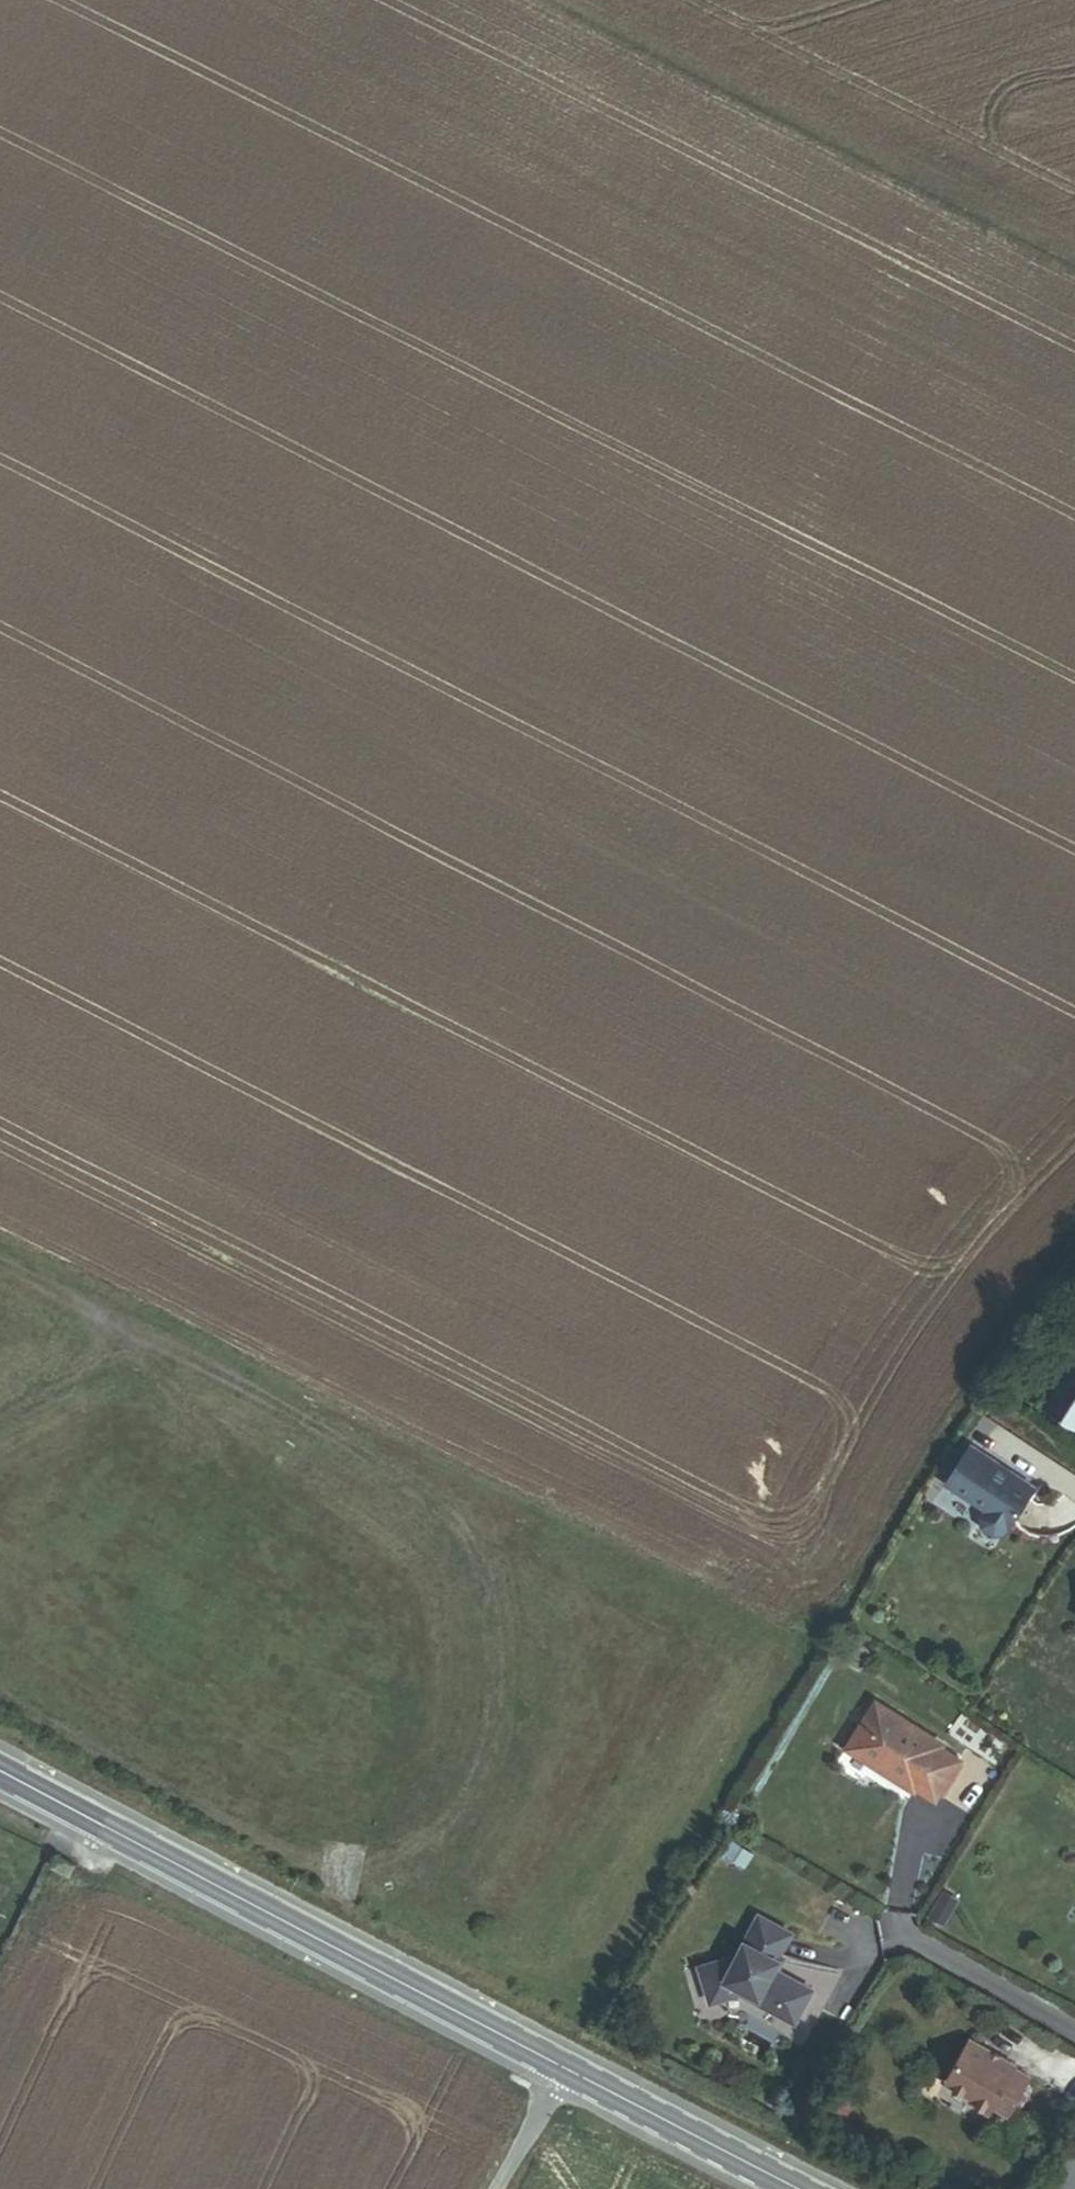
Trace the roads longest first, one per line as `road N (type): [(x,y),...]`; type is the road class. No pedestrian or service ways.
road 1 (secondary): [(567,2066),(0,1770)]
road 2 (secondary): [(798,2188),(567,2066)]
road 3 (unclassified): [(497,2188),(567,2066)]

